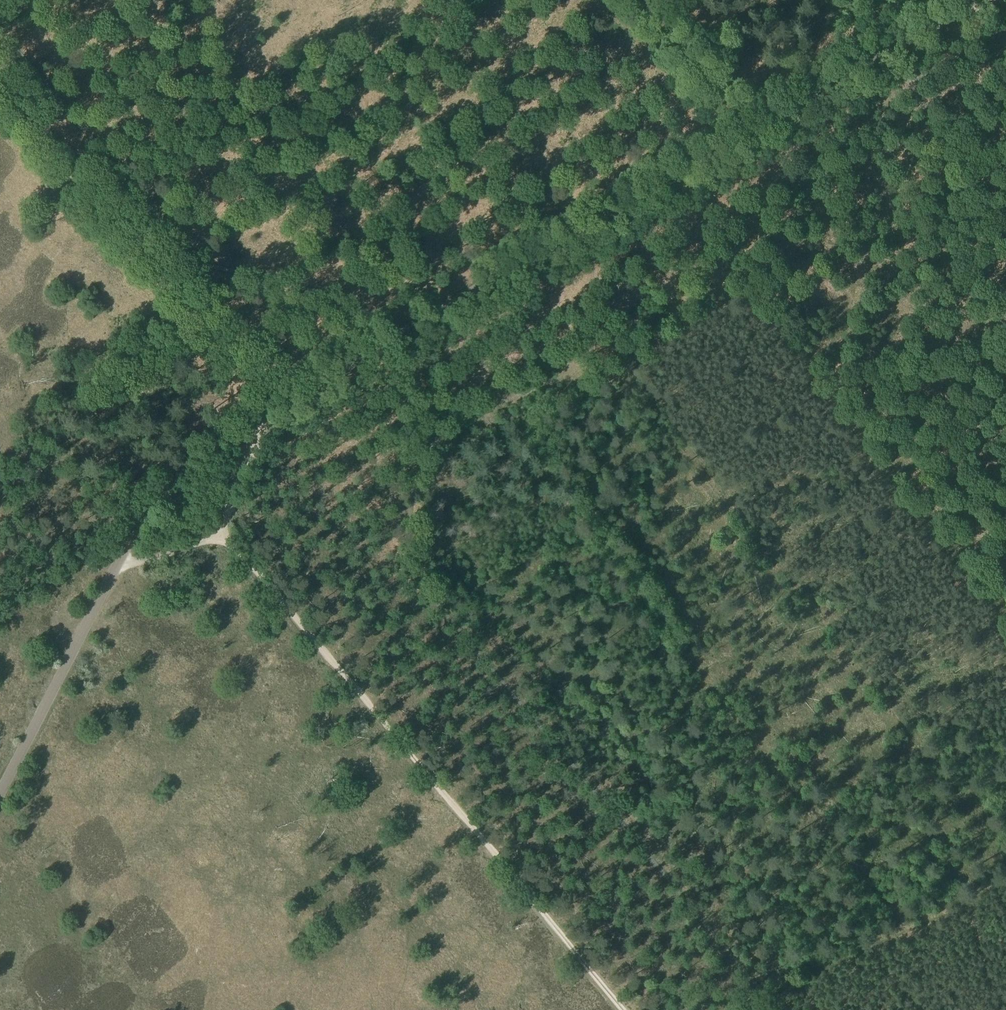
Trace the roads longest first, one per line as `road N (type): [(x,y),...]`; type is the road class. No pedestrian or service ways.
road 1 (unclassified): [(274,406),(992,0)]
road 2 (track): [(114,574),(206,542),(235,550),(620,1009)]
road 3 (unclassified): [(0,792),(153,496),(174,471),(274,406)]
road 4 (unclassified): [(0,79),(274,406)]
road 5 (track): [(641,0),(762,133)]
road 6 (track): [(749,1009),(905,943)]
road 7 (track): [(890,59),(971,191)]
road 8 (track): [(221,542),(274,406)]

